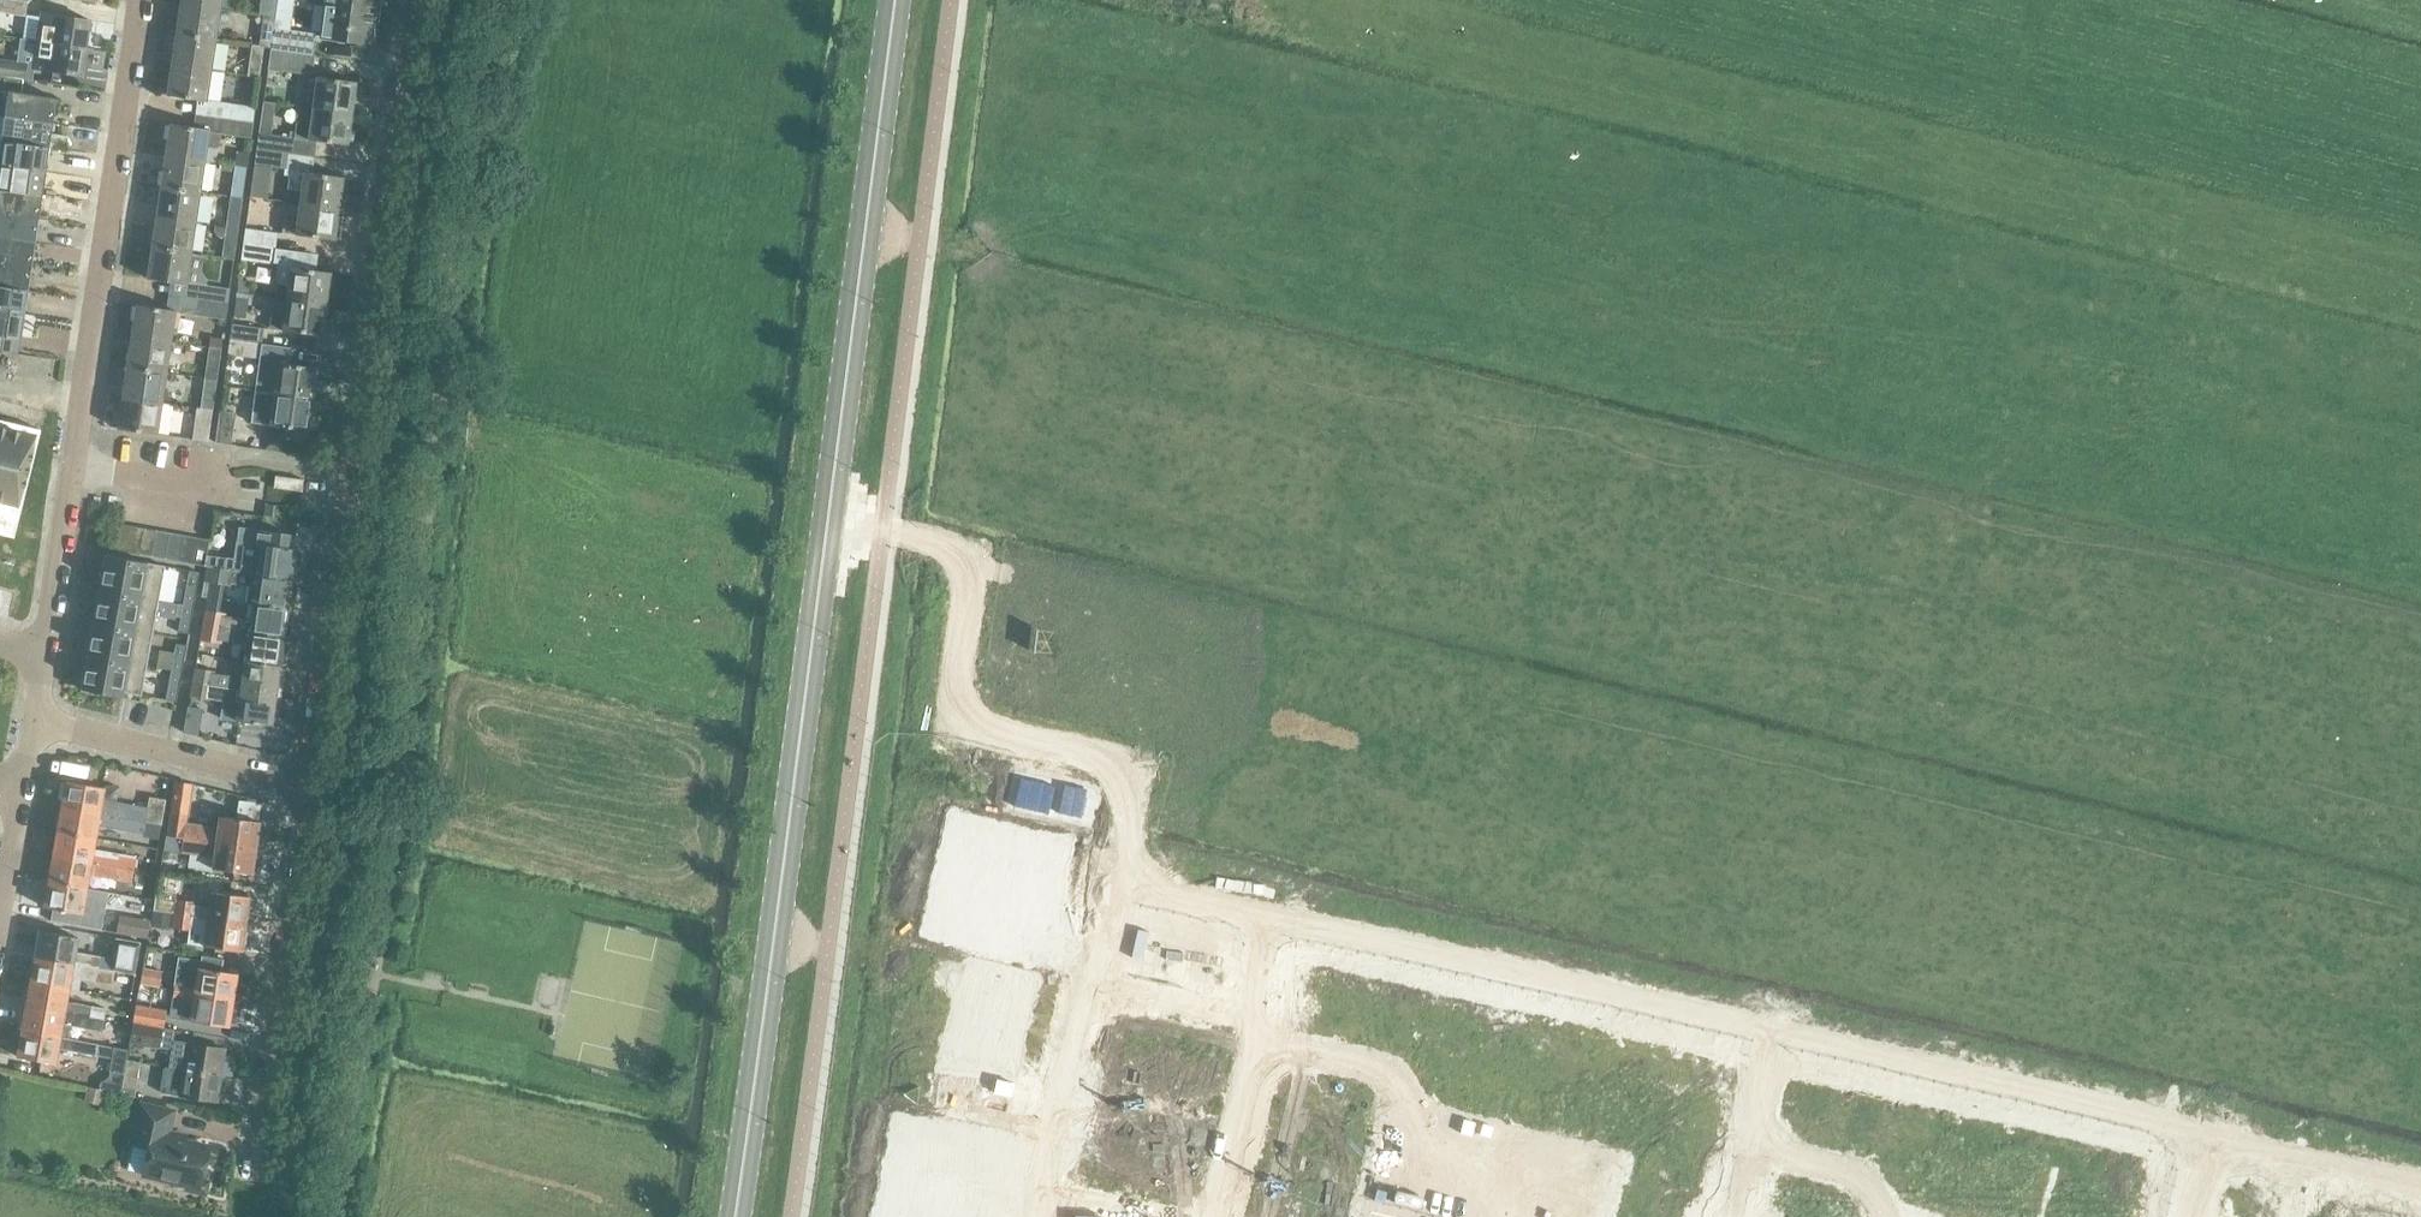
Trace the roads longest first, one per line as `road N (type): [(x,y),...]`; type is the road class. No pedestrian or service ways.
road 1 (track): [(966,589),(1087,605),(1149,577),(1274,562),(2235,726)]
road 2 (unclassified): [(332,1216),(373,974),(491,0)]
road 3 (tertiary): [(734,1216),(894,0)]
road 4 (residential): [(308,786),(415,0)]
road 5 (residential): [(49,654),(139,0)]
road 6 (residential): [(1785,1033),(2420,1190)]
road 7 (track): [(1149,577),(1141,505),(1219,205),(1204,0)]
road 8 (track): [(825,524),(931,542),(961,560),(966,589),(955,693),(965,715),(987,731),(1107,766),(1125,787),(1129,830),(1108,881)]
road 9 (residential): [(1272,920),(1785,1033)]
road 10 (track): [(1274,562),(1325,268),(1211,237)]
road 11 (residential): [(248,1180),(308,786)]
road 12 (residential): [(1108,881),(1033,1216)]
road 13 (residential): [(308,786),(35,724)]
road 14 (track): [(1626,622),(1672,354)]
road 15 (residential): [(1785,1033),(1742,1216)]
road 16 (residential): [(1108,881),(1272,920)]
road 17 (track): [(2038,693),(2064,529)]
road 18 (residential): [(1272,920),(1252,1027),(1272,1048)]
road 19 (residential): [(0,922),(23,792)]

